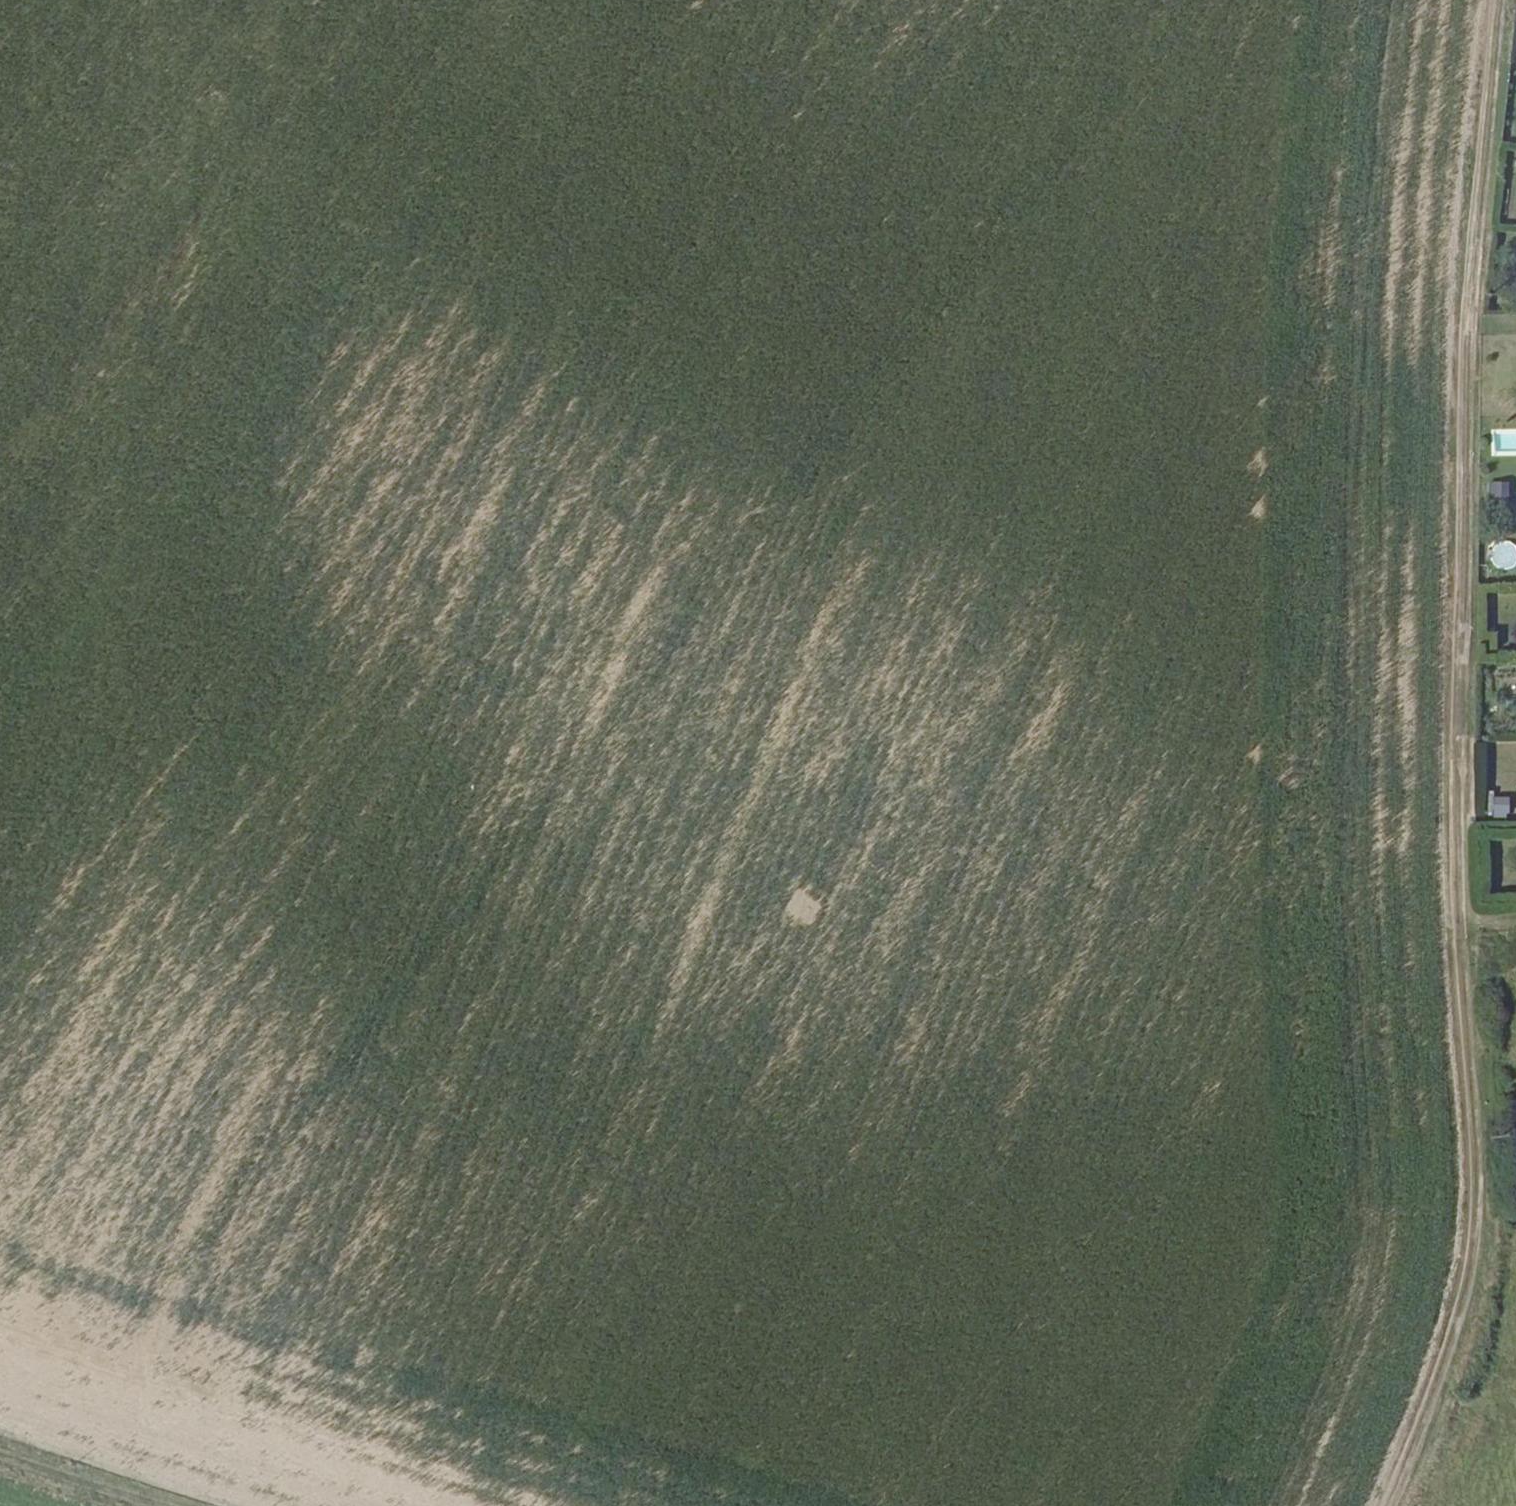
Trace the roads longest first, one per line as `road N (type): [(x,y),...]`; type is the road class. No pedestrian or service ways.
road 1 (track): [(1499,0),(1469,311),(1455,683),(1474,1245),(1451,1339),(1383,1505)]
road 2 (track): [(142,1505),(0,1455)]

